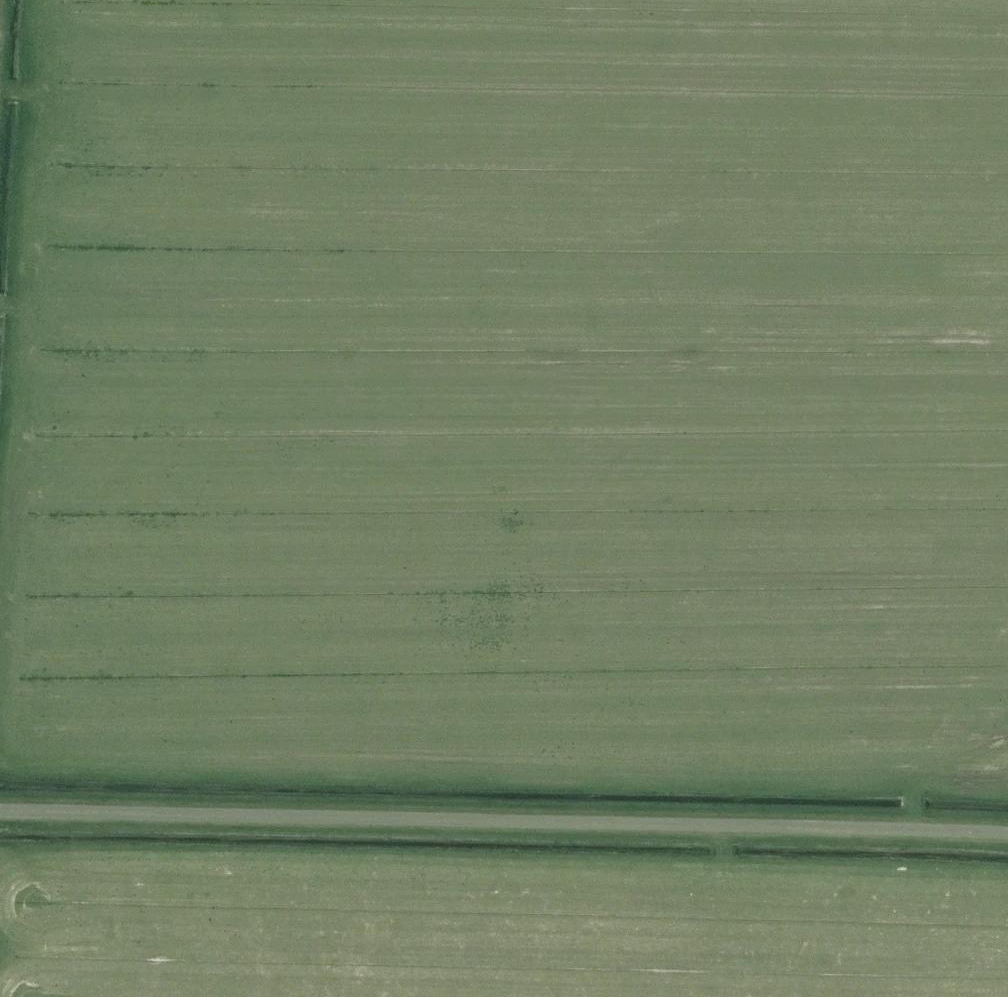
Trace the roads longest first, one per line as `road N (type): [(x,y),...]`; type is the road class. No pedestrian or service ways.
road 1 (unclassified): [(0,803),(1007,831)]

